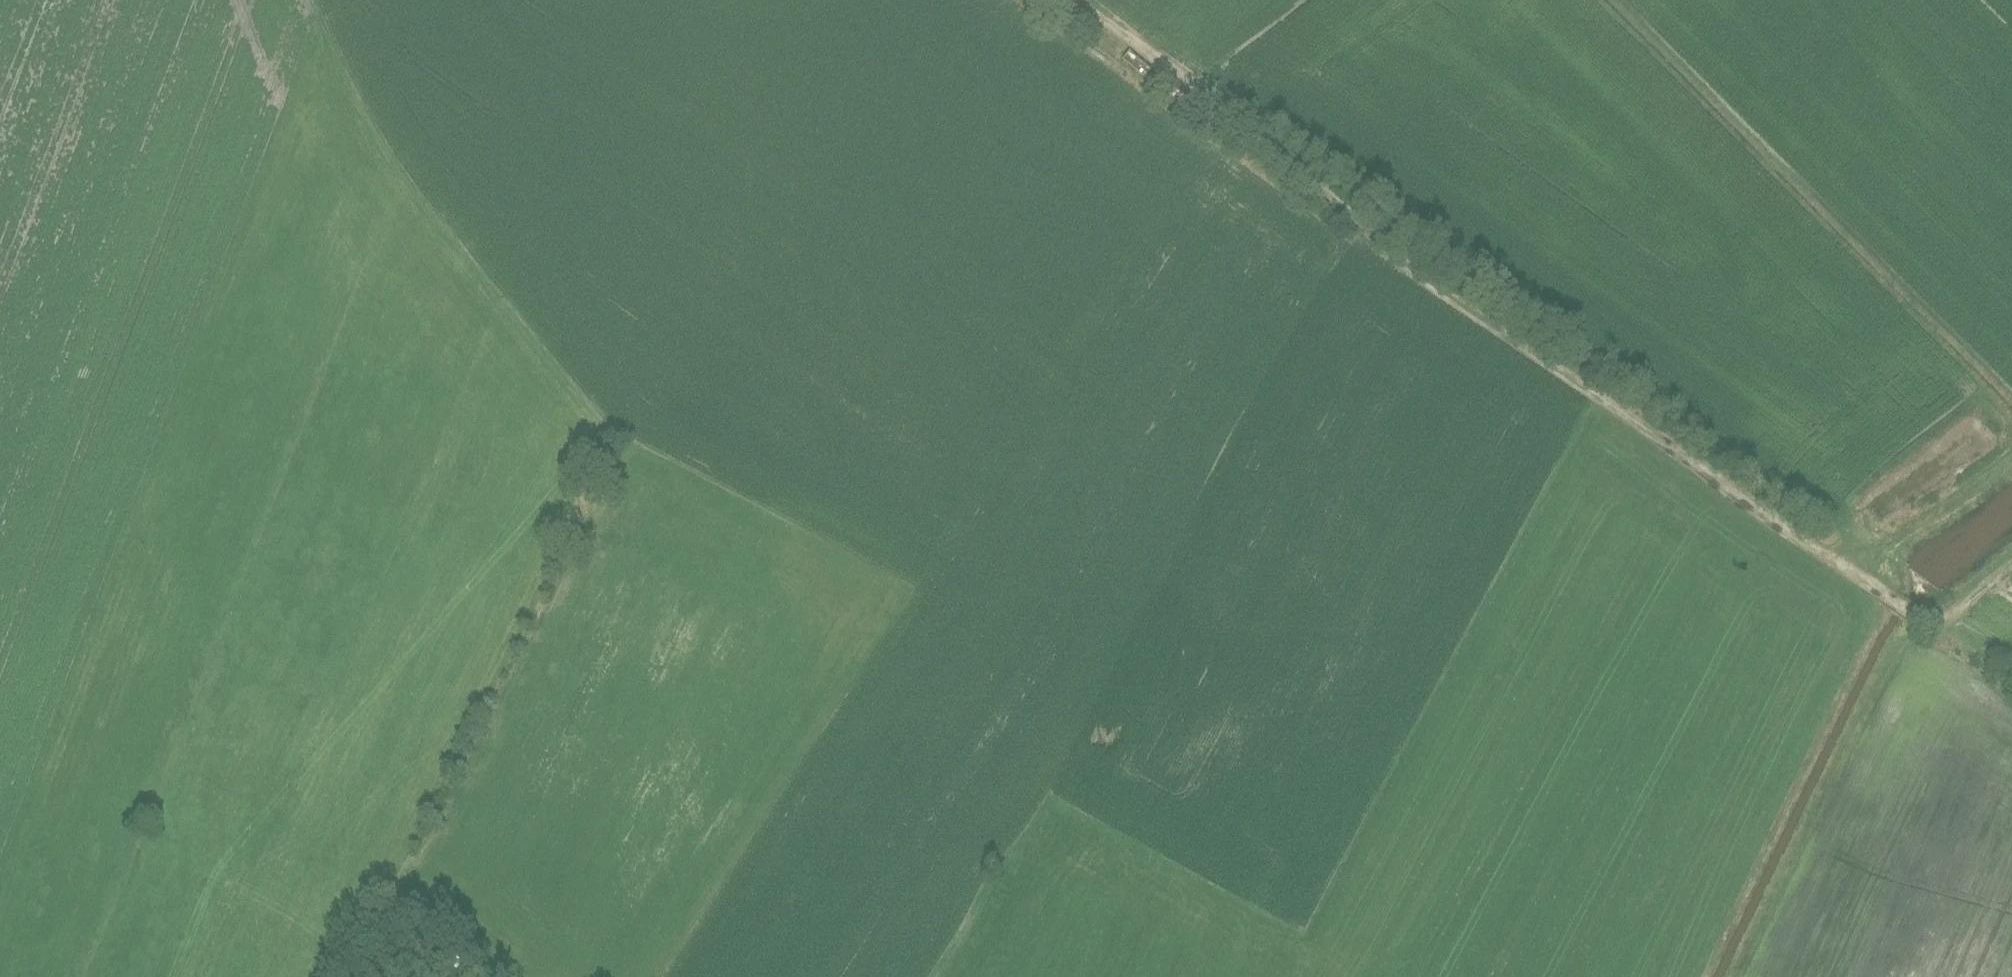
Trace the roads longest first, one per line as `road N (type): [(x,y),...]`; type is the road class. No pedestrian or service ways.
road 1 (track): [(1919,621),(1410,263),(1079,0)]
road 2 (track): [(1857,572),(2011,456)]

